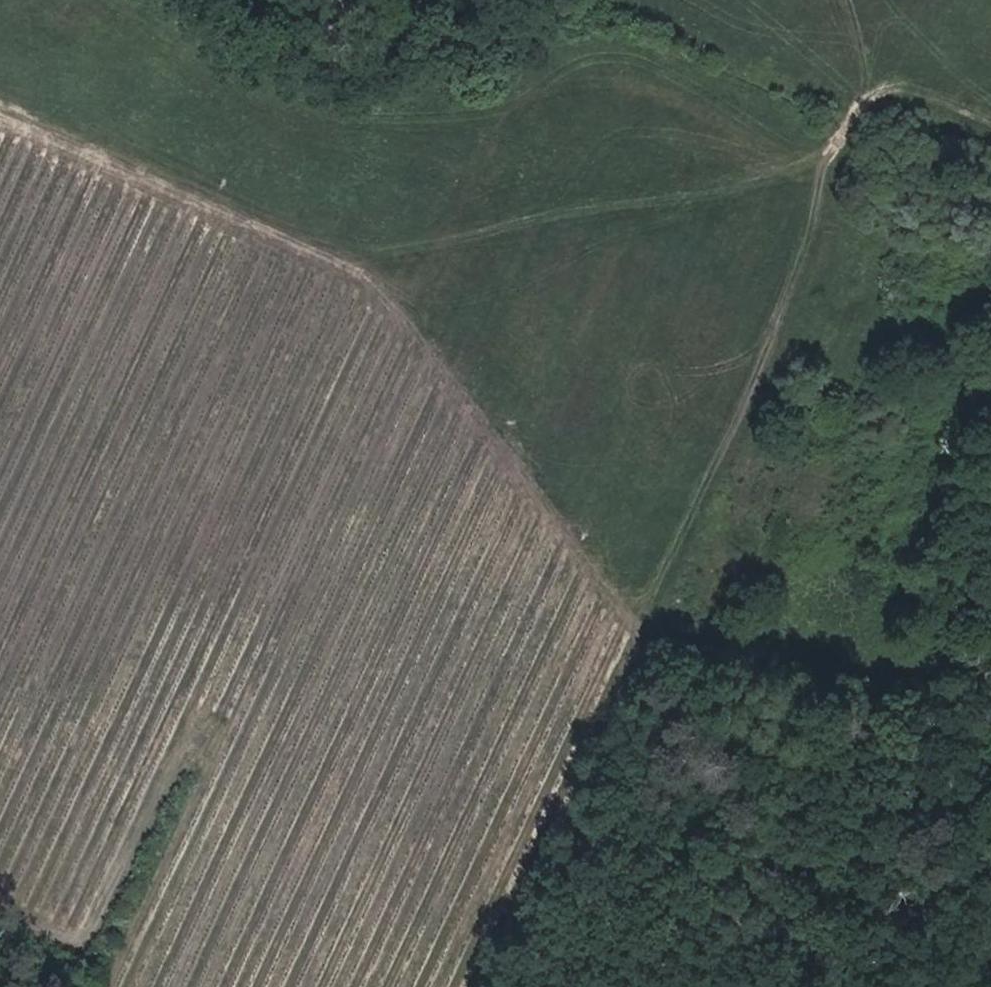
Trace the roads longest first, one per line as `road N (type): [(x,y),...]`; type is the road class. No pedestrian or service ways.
road 1 (track): [(0,111),(383,287),(429,261),(510,118),(584,79),(820,165),(866,106),(836,0)]
road 2 (track): [(866,106),(914,87),(990,119)]

